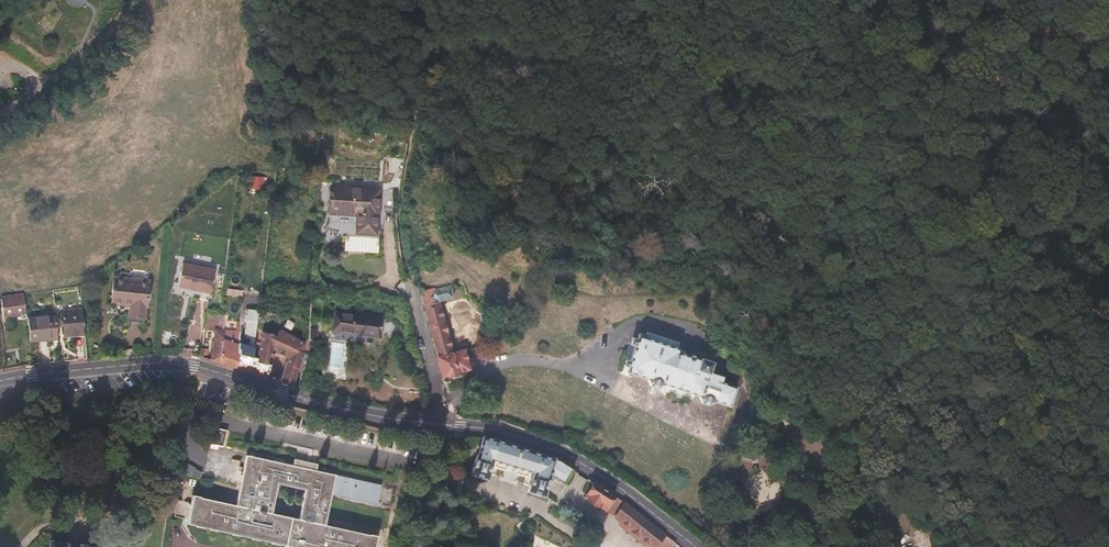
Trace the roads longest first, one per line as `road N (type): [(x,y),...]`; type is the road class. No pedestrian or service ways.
road 1 (tertiary): [(696,546),(588,467),(489,429),(354,411),(190,365),(105,365),(0,379)]
road 2 (unclassified): [(114,29),(77,67),(0,112)]
road 3 (track): [(945,128),(964,27),(956,0)]

